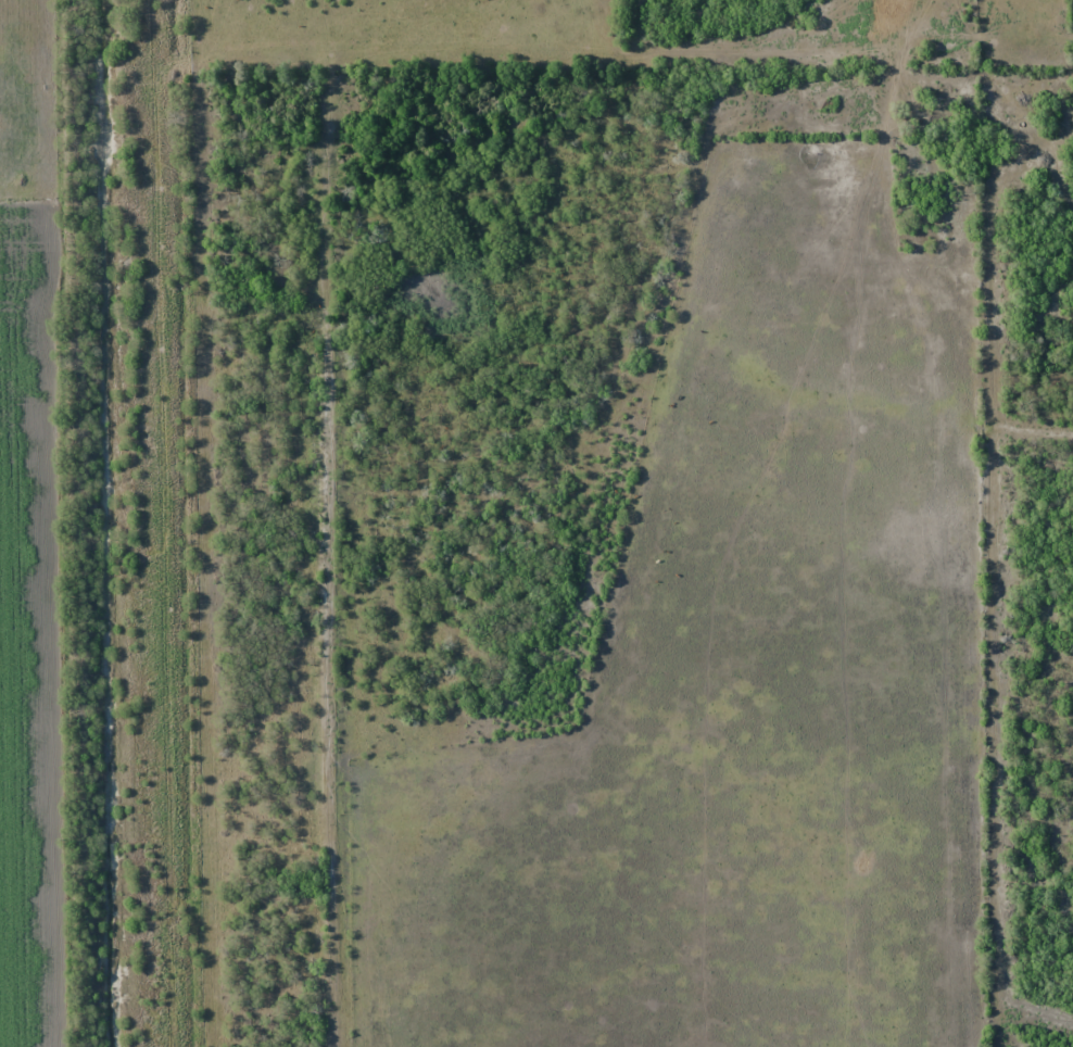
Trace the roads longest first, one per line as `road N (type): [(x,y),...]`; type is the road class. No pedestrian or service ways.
road 1 (residential): [(496,58),(1072,48)]

